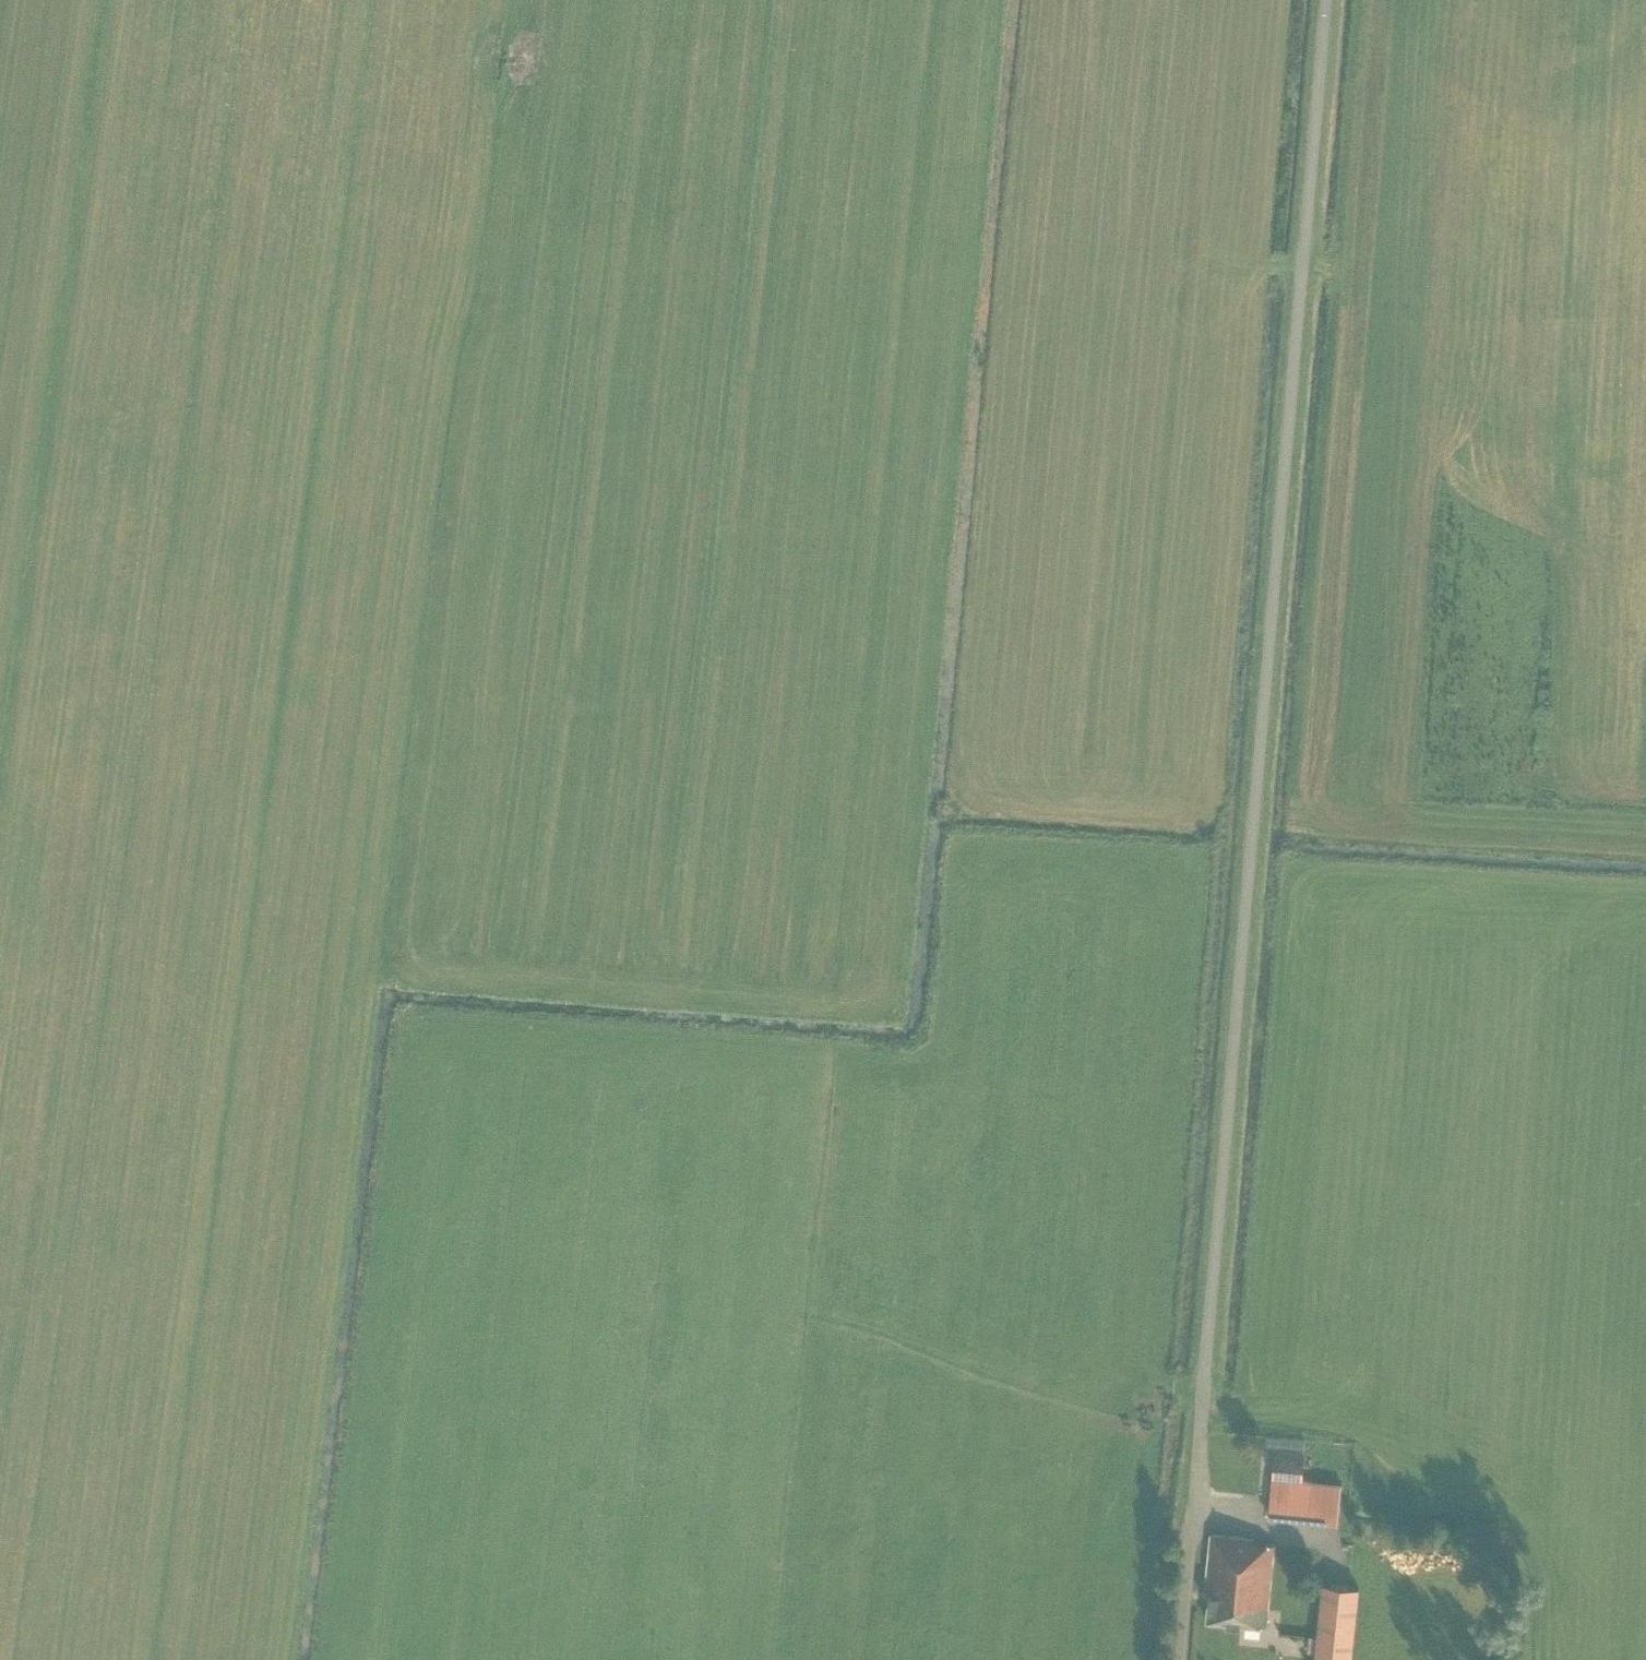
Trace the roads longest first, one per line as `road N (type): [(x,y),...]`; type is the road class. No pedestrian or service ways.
road 1 (unclassified): [(1177,1659),(1324,0)]

